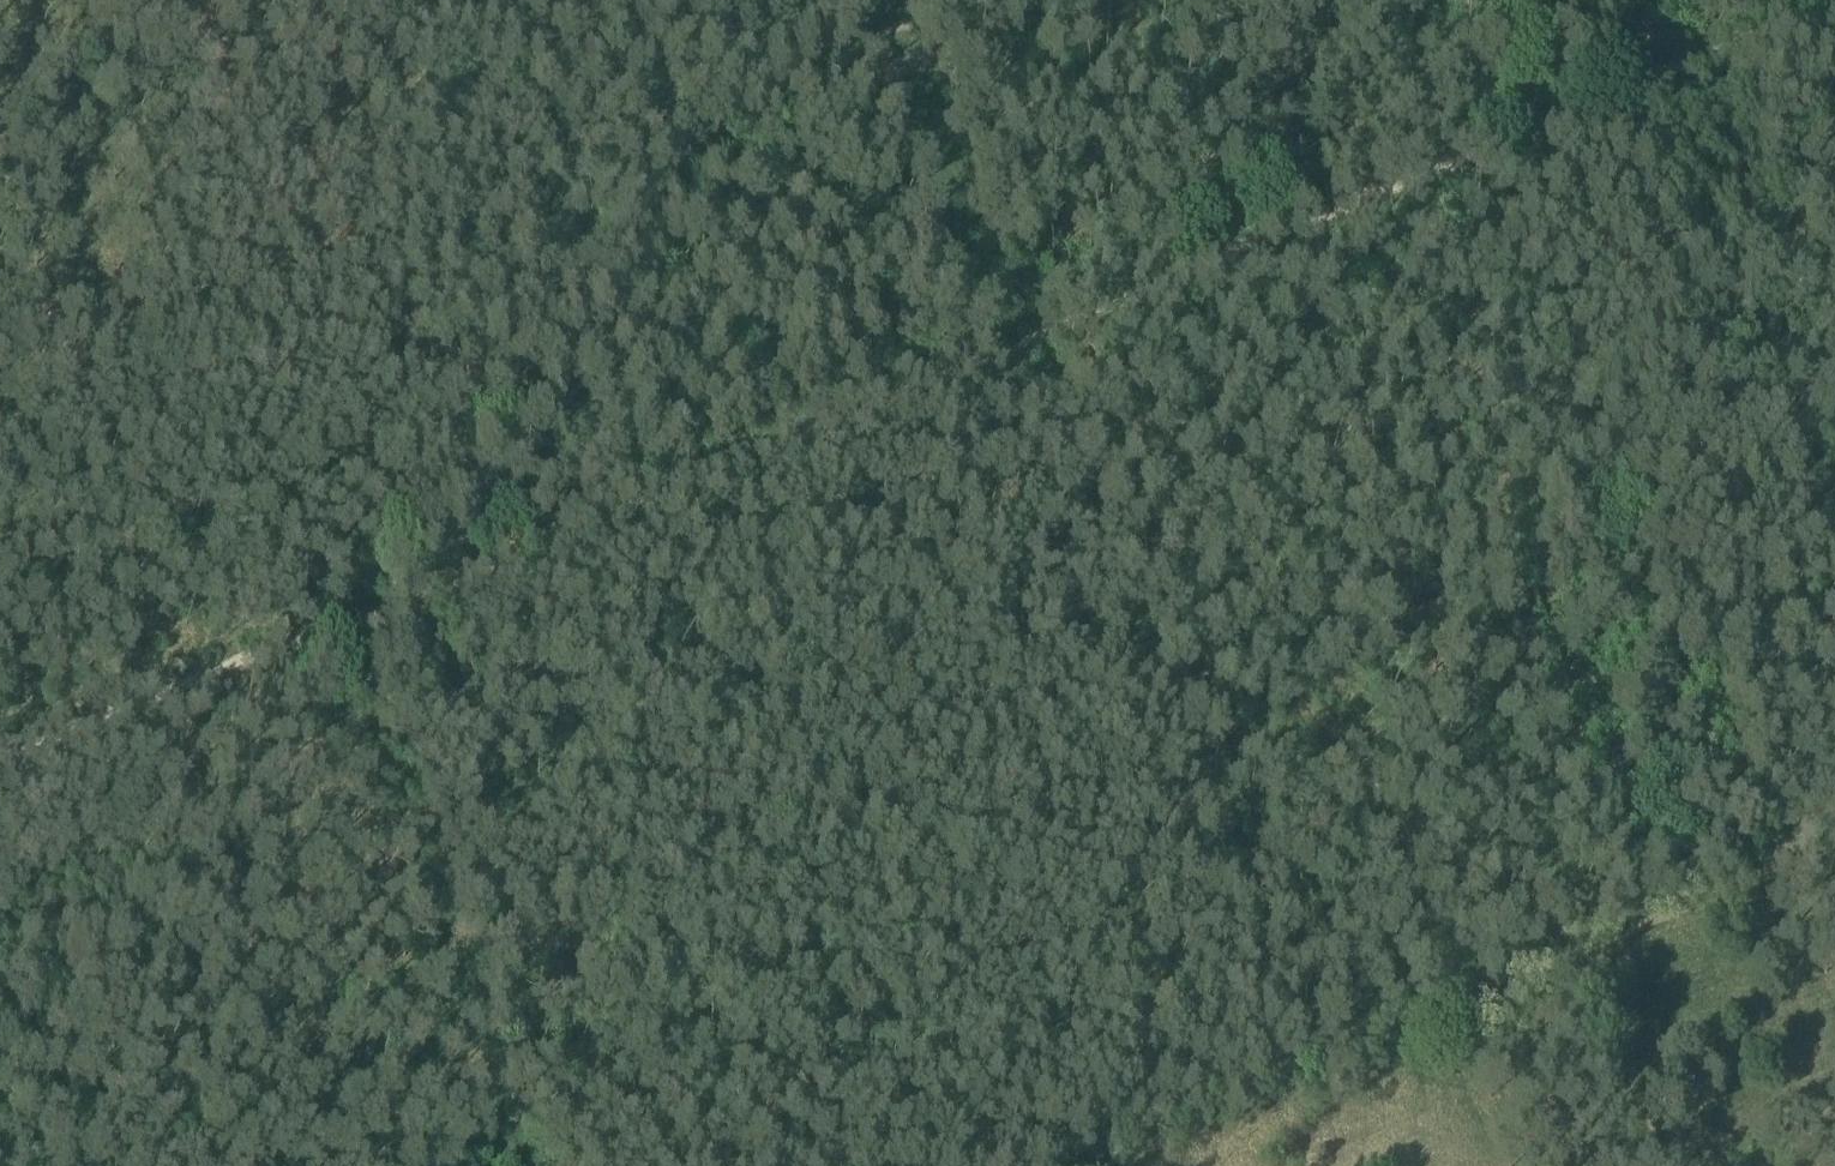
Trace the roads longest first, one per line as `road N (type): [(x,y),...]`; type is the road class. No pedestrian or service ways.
road 1 (track): [(0,766),(1834,11)]
road 2 (track): [(1108,1165),(1101,1144),(1834,839)]

